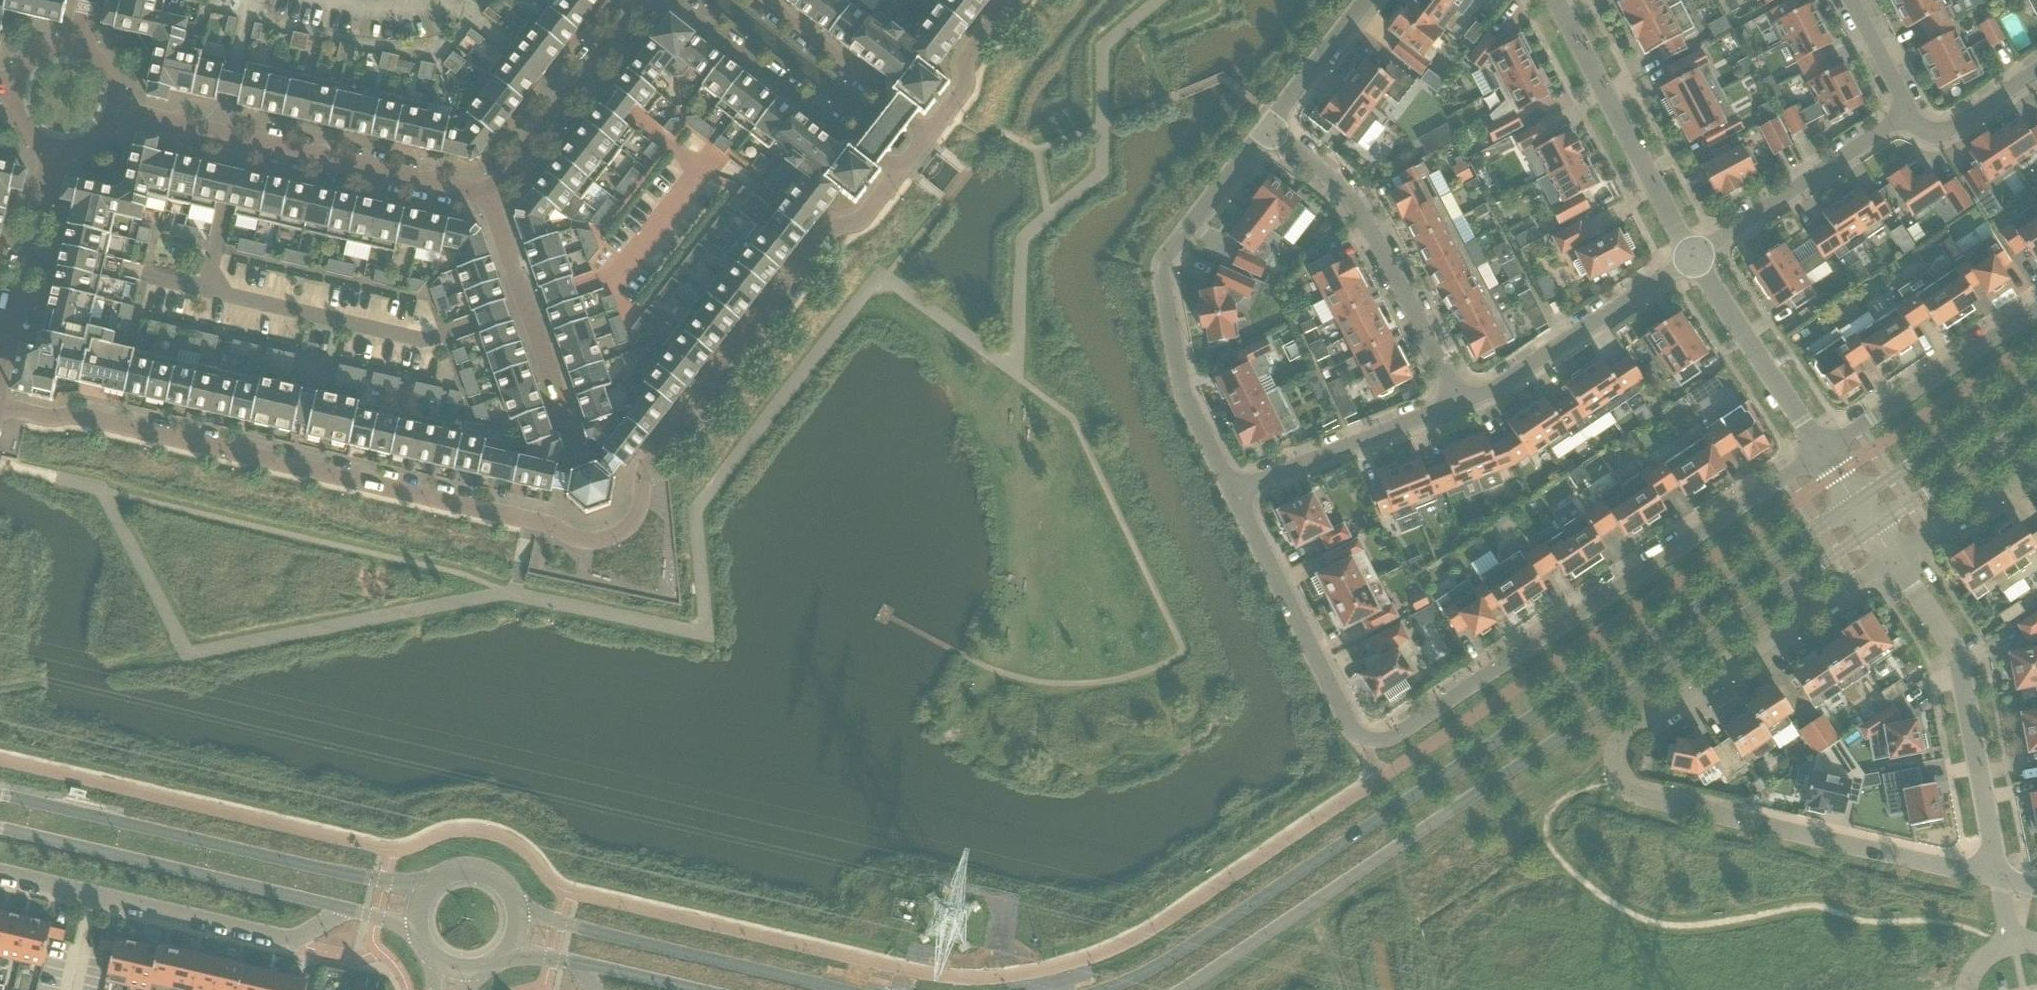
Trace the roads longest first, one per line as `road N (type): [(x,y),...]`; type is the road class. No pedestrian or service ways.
road 1 (residential): [(51,420),(78,416),(602,543),(630,527),(651,461),(825,234),(868,214),(899,174)]
road 2 (tertiary): [(1853,504),(1191,948),(1105,989)]
road 3 (tertiary): [(1179,989),(1873,532)]
road 4 (residential): [(1996,877),(1636,798),(1614,766),(1616,747),(1631,734),(1892,561)]
road 5 (residential): [(1360,742),(1396,739),(1821,458)]
road 6 (tertiary): [(427,887),(0,793)]
road 7 (residential): [(1232,494),(1181,397),(1158,267),(1269,133)]
road 8 (residential): [(488,198),(109,108)]
road 9 (residential): [(0,871),(301,934),(339,907)]
road 10 (tertiary): [(0,827),(339,907)]
road 11 (residential): [(1996,877),(1959,664),(1892,561)]
road 12 (residential): [(1459,403),(1354,205),(1269,133)]
road 13 (tertiary): [(827,989),(518,912)]
road 14 (residential): [(1693,263),(1552,0)]
road 15 (residential): [(668,0),(899,174)]
road 16 (residential): [(1360,742),(1349,734),(1232,494)]
road 17 (residential): [(1459,403),(1498,389),(1693,263)]
road 18 (residential): [(575,445),(488,198)]
road 19 (residential): [(1821,458),(2036,313)]
road 20 (residential): [(1693,263),(1907,118)]
road 21 (residential): [(641,0),(488,198)]
road 22 (residential): [(1232,494),(1459,403)]
road 23 (residential): [(0,377),(57,144)]
road 24 (residential): [(1821,458),(1693,263)]
road 25 (tertiary): [(2036,381),(1853,504)]
road 26 (residential): [(931,134),(762,0)]
road 27 (tertiary): [(1873,532),(2036,423)]
road 28 (residential): [(1892,561),(2036,466)]
road 29 (residential): [(1269,133),(1371,0)]
road 30 (residential): [(931,134),(962,93),(969,50),(1010,0)]
road 31 (residential): [(1907,118),(1923,134),(1942,135),(2036,73)]
road 32 (residential): [(1907,118),(1846,0)]

